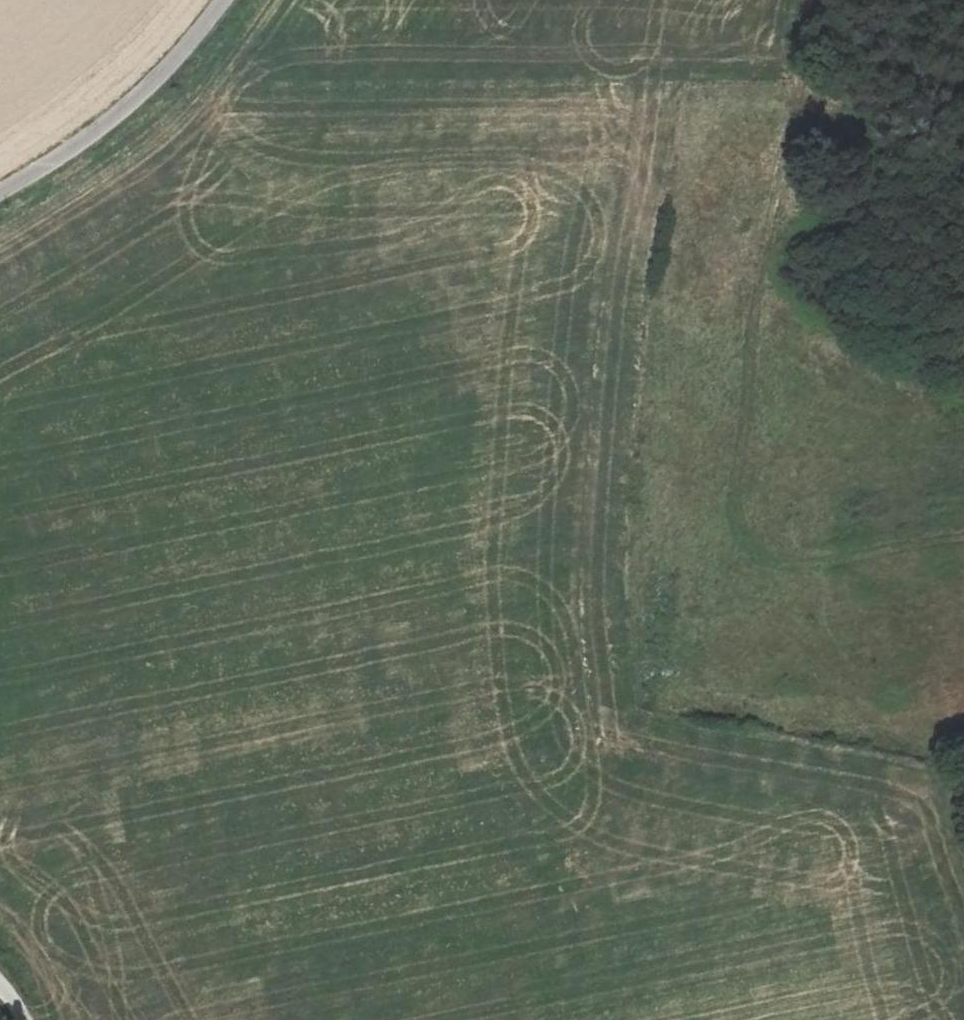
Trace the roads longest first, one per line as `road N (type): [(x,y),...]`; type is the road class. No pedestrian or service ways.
road 1 (unclassified): [(222,0),(157,86),(0,189)]

